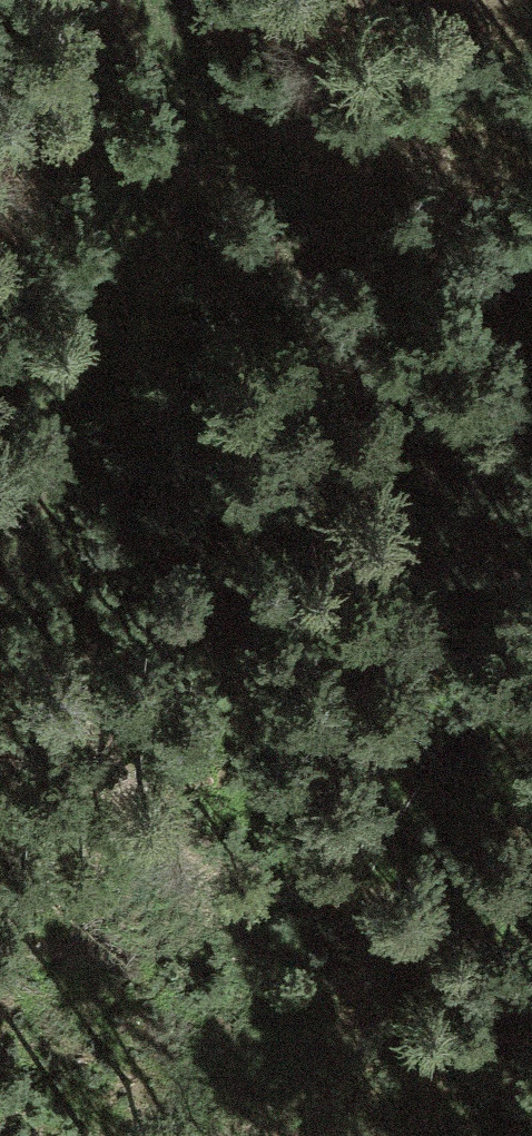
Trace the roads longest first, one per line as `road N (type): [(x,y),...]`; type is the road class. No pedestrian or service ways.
road 1 (track): [(164,0),(197,117),(141,760),(0,1072)]
road 2 (track): [(531,654),(170,410)]

